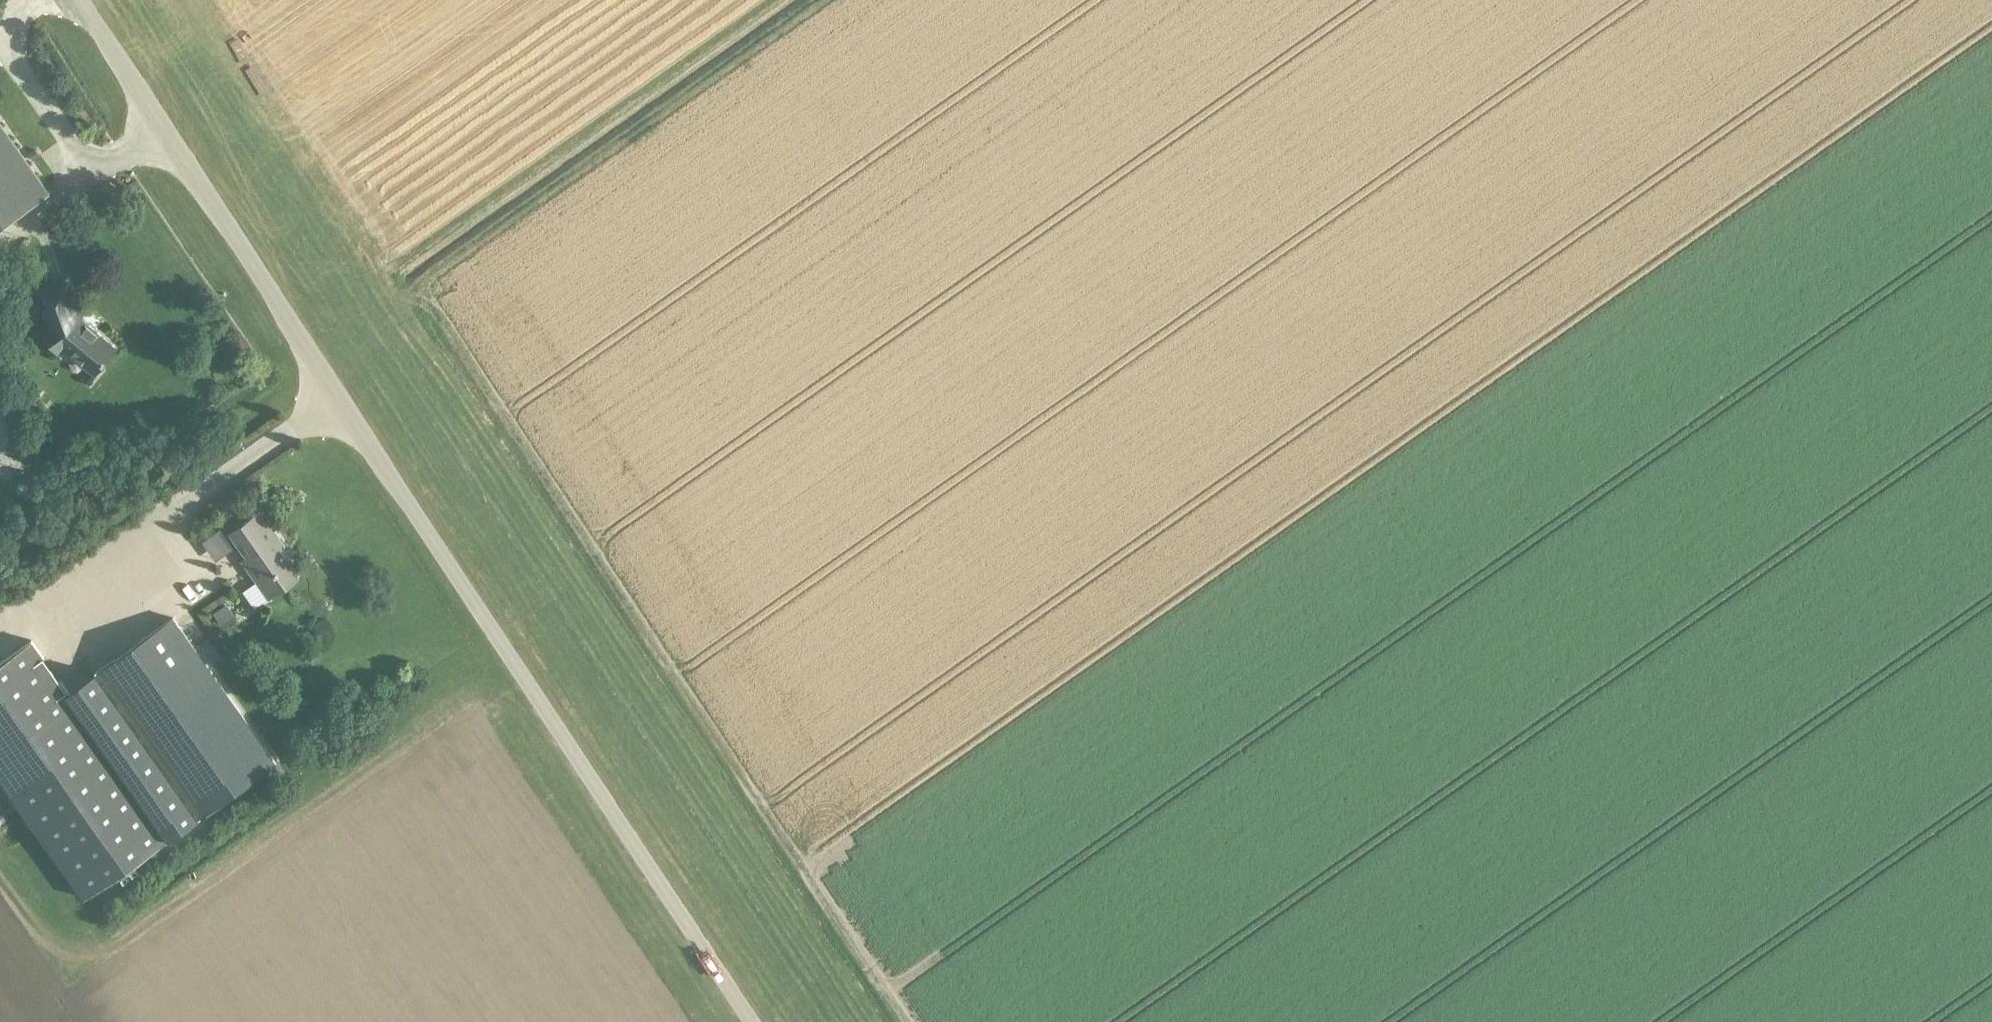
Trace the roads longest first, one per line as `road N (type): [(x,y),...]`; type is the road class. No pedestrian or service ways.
road 1 (unclassified): [(752,1021),(264,294),(78,0)]

